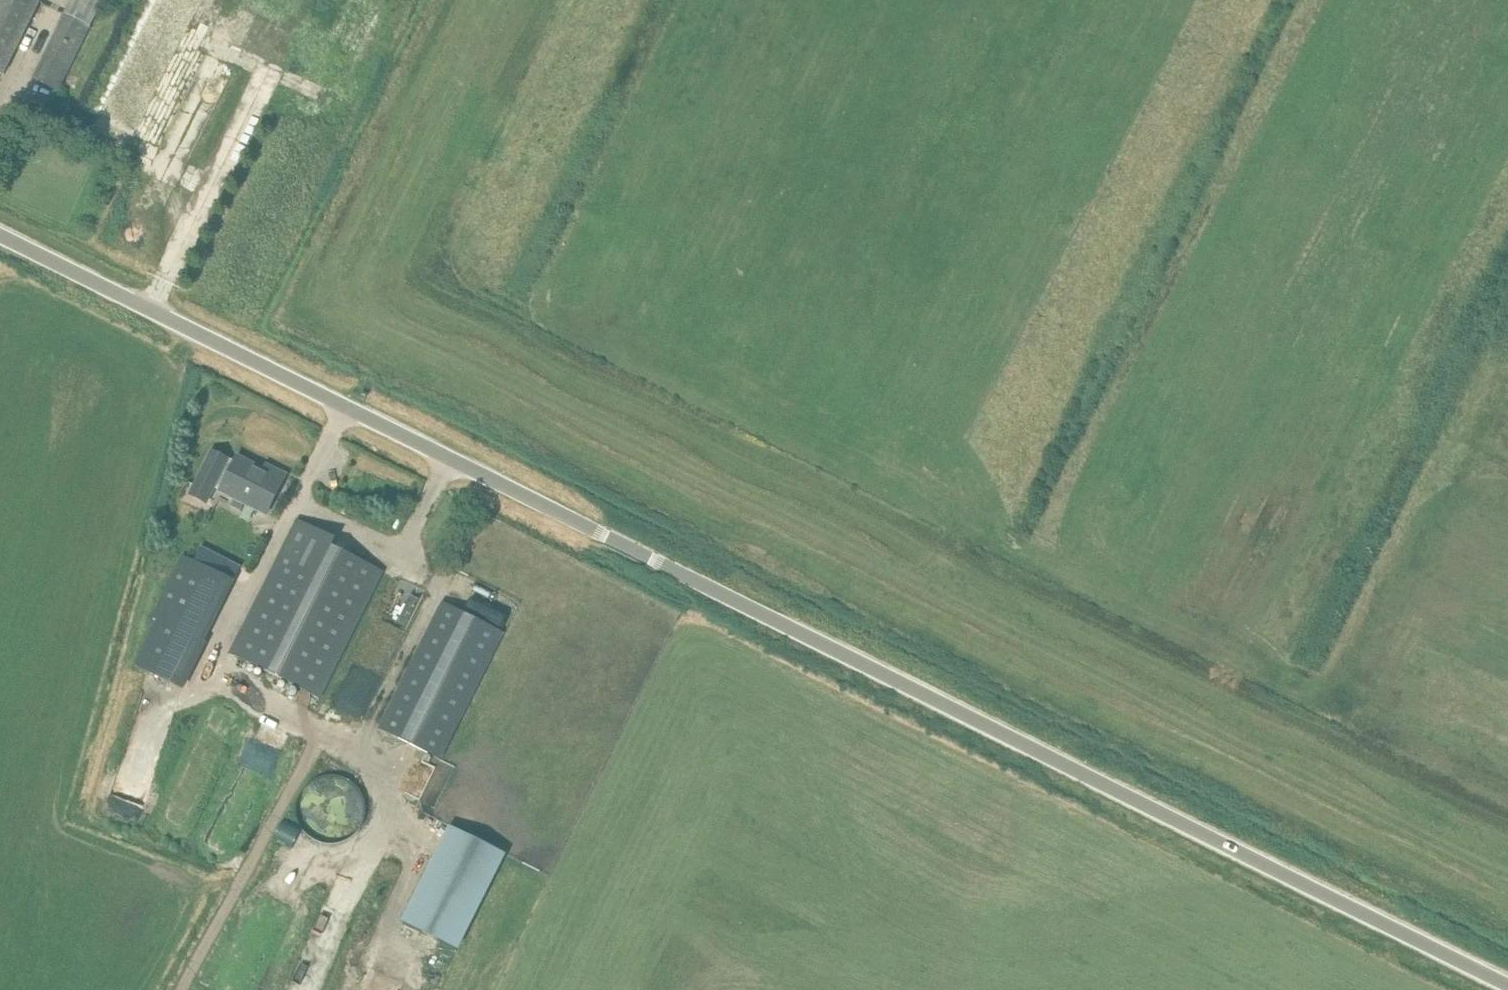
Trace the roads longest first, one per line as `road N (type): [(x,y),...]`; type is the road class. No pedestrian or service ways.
road 1 (unclassified): [(1507,984),(0,235)]
road 2 (track): [(498,0),(384,245),(380,297),(421,332),(1507,864)]

